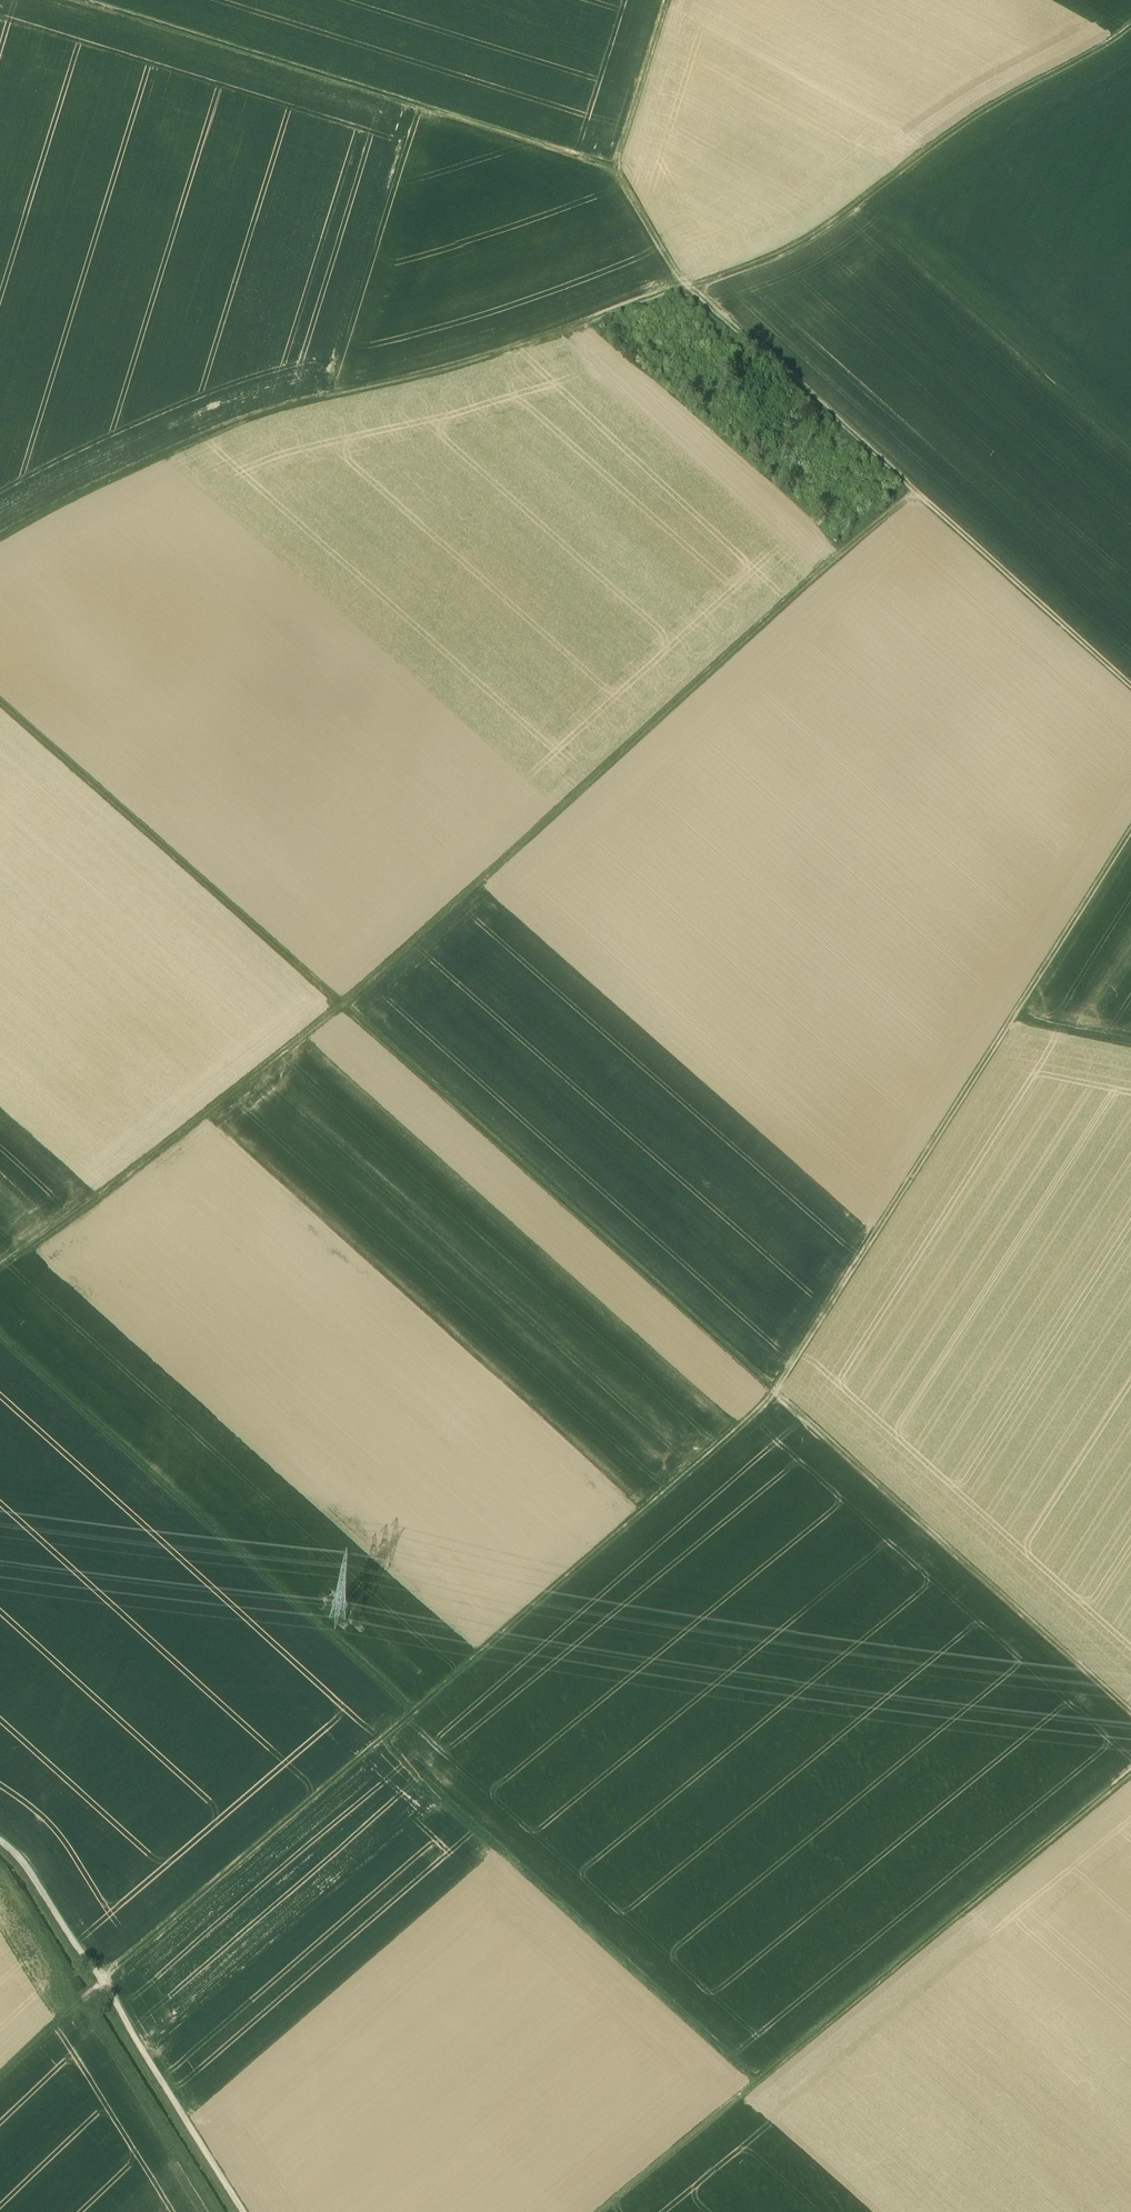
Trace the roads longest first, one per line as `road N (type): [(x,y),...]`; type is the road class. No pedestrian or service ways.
road 1 (track): [(774,1393),(340,1005),(914,489)]
road 2 (track): [(1130,834),(774,1393),(1130,1711)]
road 3 (track): [(753,2081),(0,1398)]
road 4 (track): [(774,1393),(102,1981)]
road 5 (track): [(0,1271),(340,1005),(0,700)]
road 6 (track): [(688,290),(447,369),(227,423),(77,490),(0,536)]
road 7 (track): [(1130,1772),(597,2211)]
road 8 (track): [(1130,686),(688,290)]
road 9 (track): [(80,0),(614,169)]
road 10 (track): [(1130,26),(946,134),(800,242),(688,290)]
road 11 (track): [(244,2211),(105,1984),(25,1863),(0,1839)]
road 12 (track): [(688,290),(613,172),(667,0)]
road 13 (track): [(105,1984),(0,2076)]
road 14 (track): [(1013,1019),(1130,1045)]

